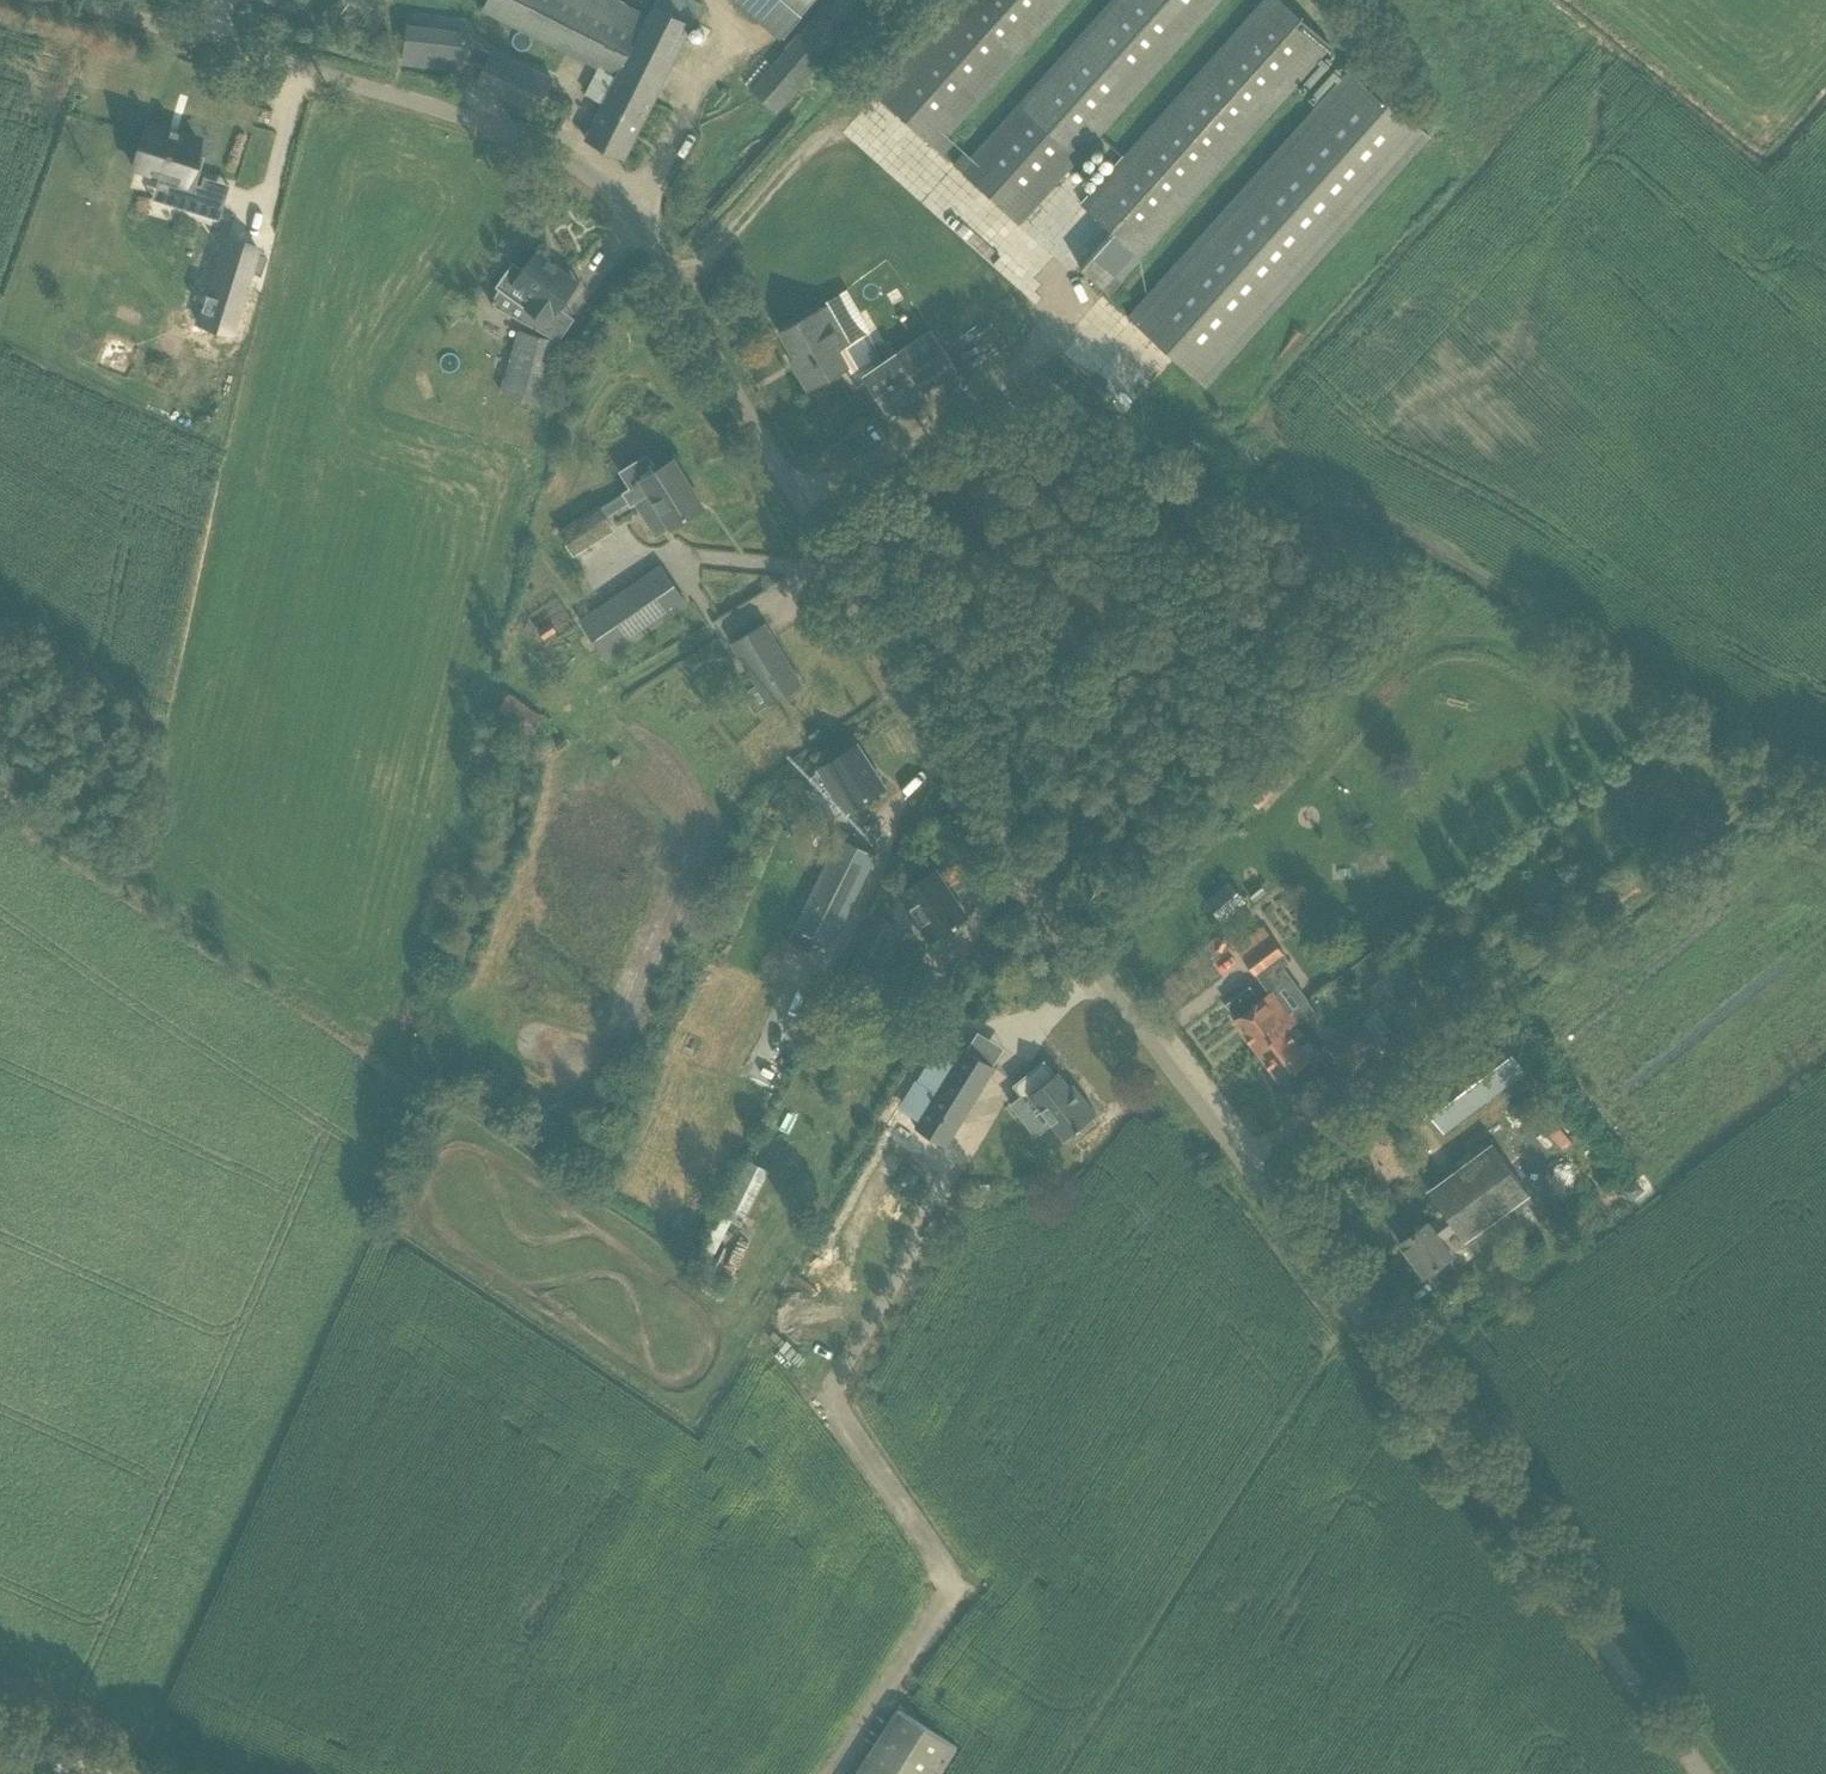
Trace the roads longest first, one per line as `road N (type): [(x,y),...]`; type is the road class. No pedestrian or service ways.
road 1 (unclassified): [(1704,1773),(1088,962),(920,710),(609,177),(565,151),(92,0)]
road 2 (track): [(1825,787),(1767,766),(1241,1162)]

